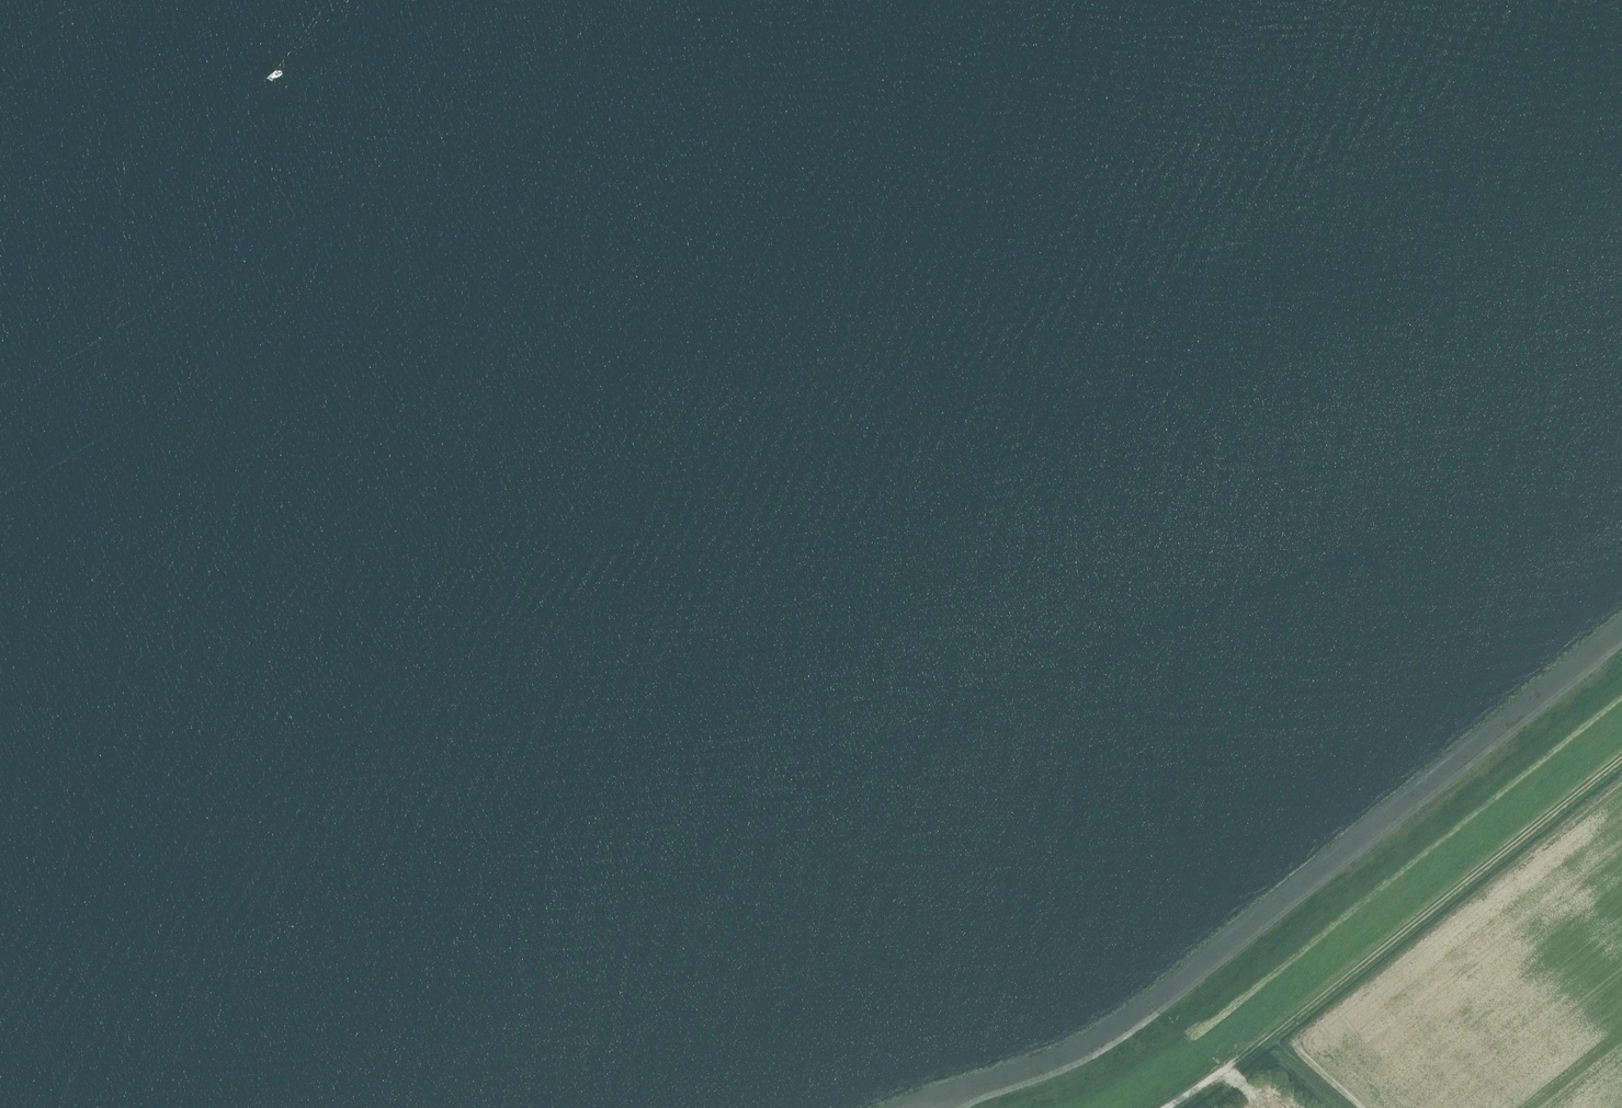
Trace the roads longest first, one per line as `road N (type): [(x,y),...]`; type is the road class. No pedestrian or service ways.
road 1 (track): [(1621,754),(1167,1107)]

